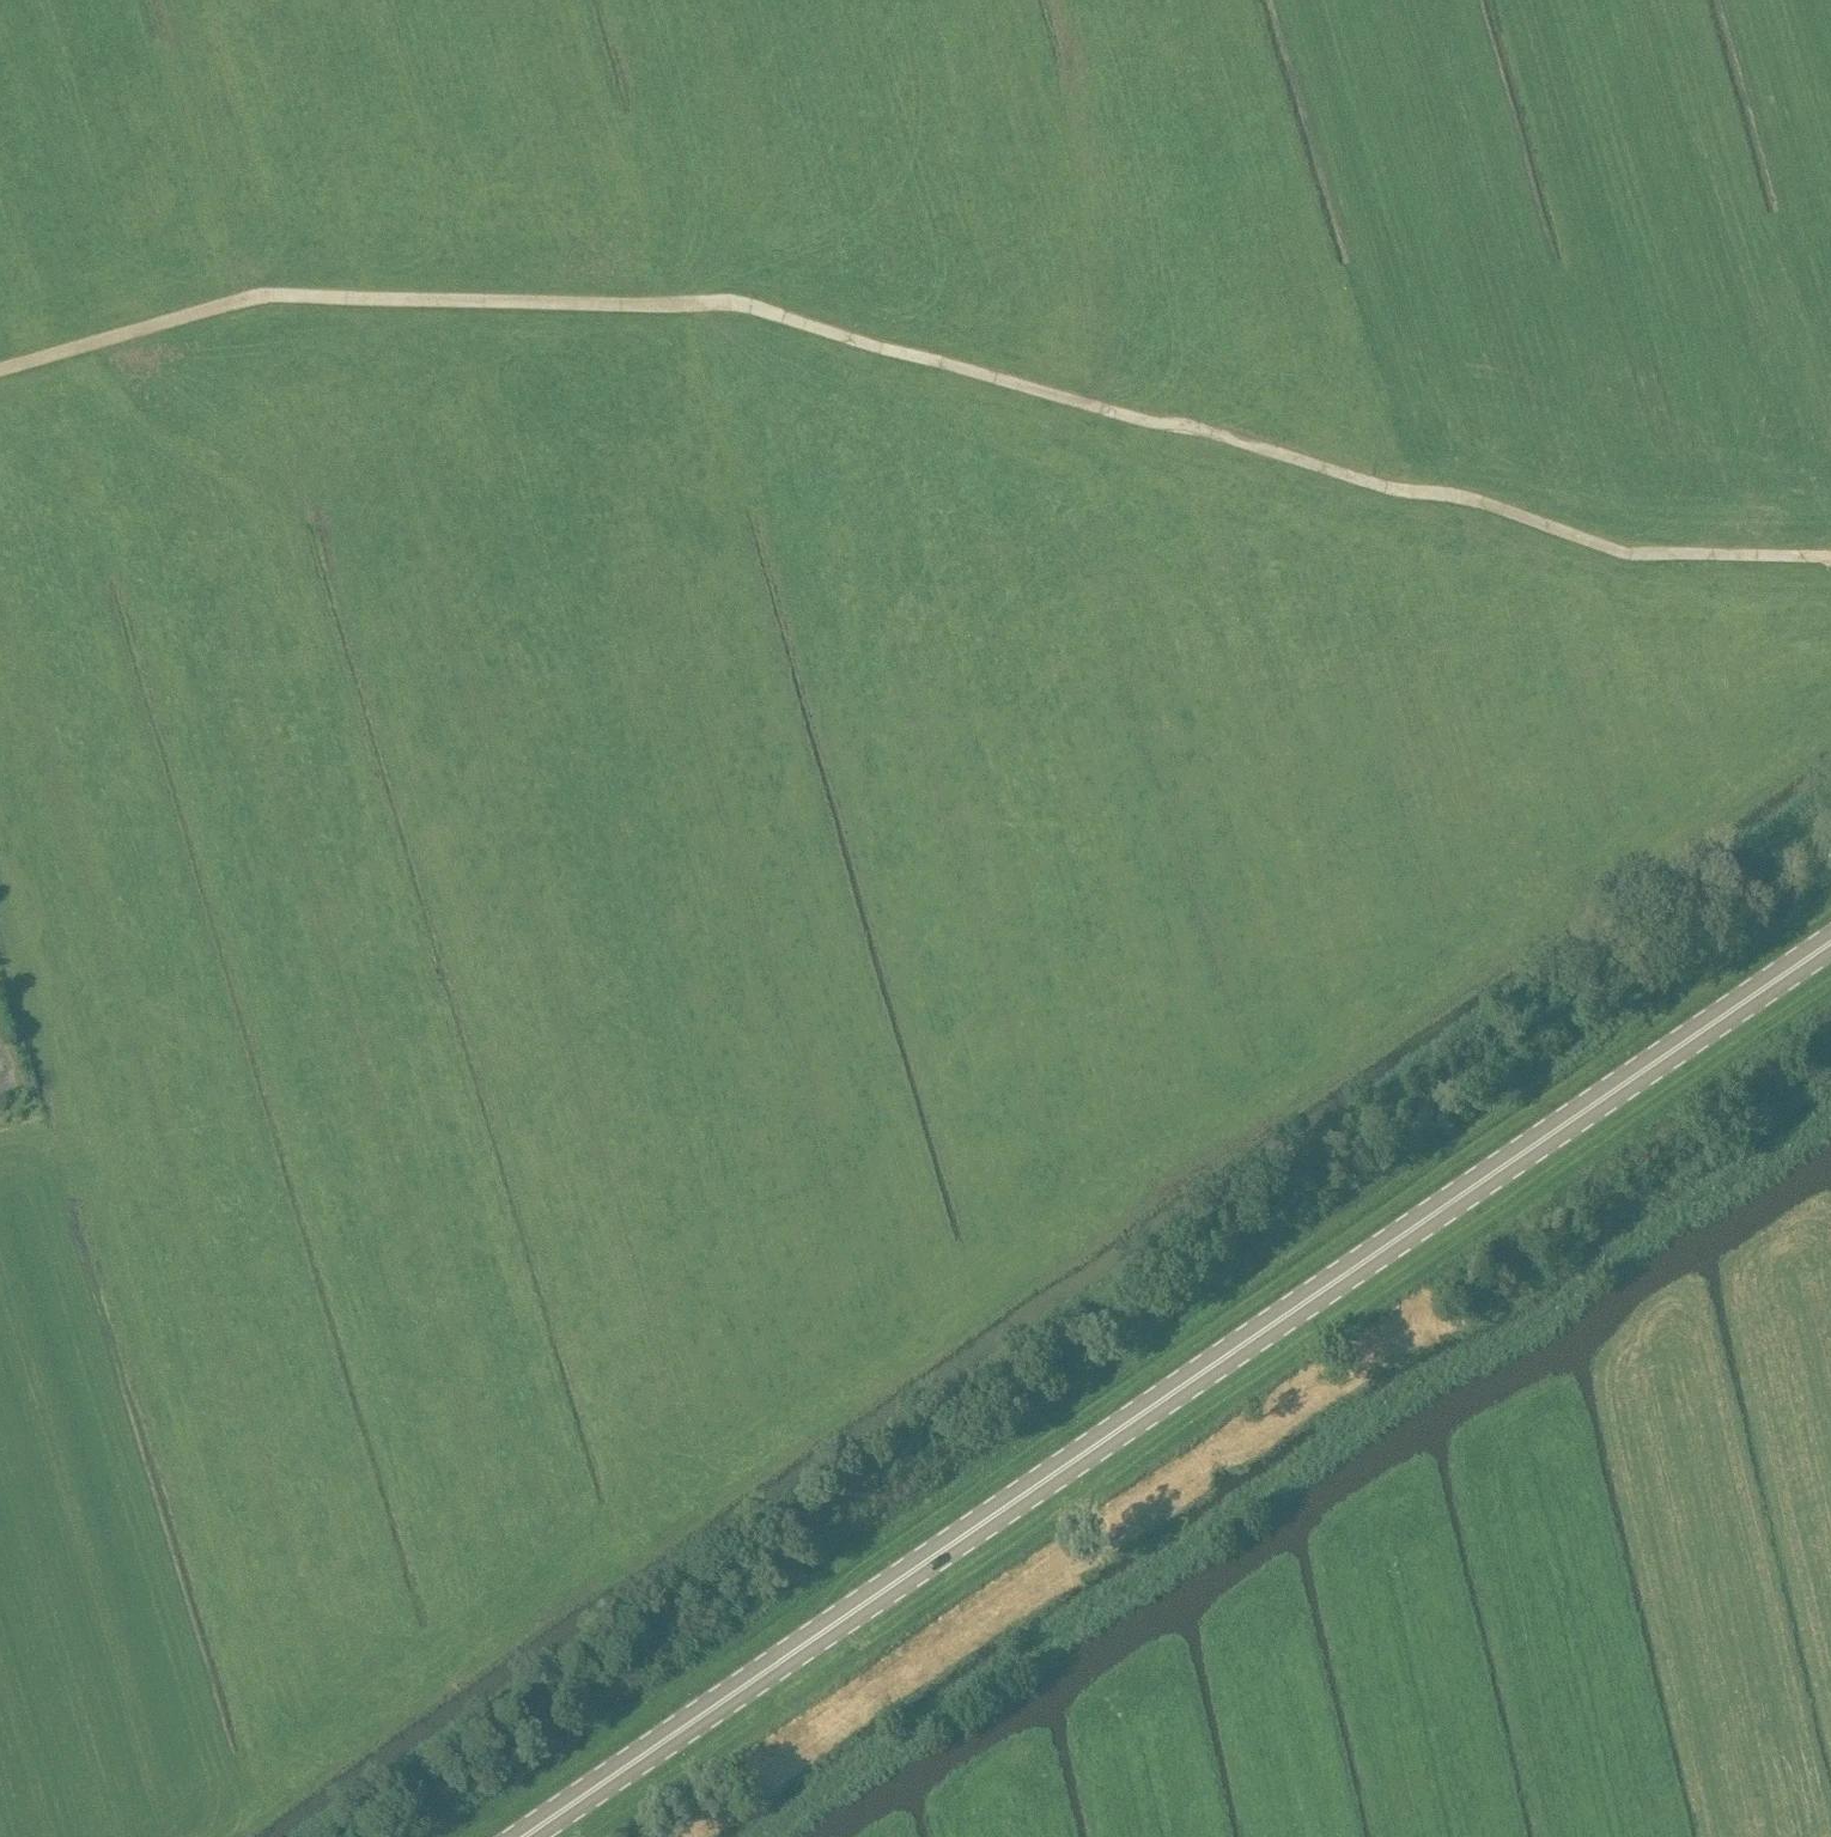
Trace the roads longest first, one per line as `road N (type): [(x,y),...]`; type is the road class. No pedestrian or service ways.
road 1 (track): [(1830,557),(1631,554),(1463,497),(1398,490),(1202,428),(1154,423),(736,303),(257,295),(0,369)]
road 2 (primary): [(525,1836),(1830,943)]
road 3 (track): [(766,1836),(1444,1373),(1526,1332),(1603,1268),(1830,1121)]

